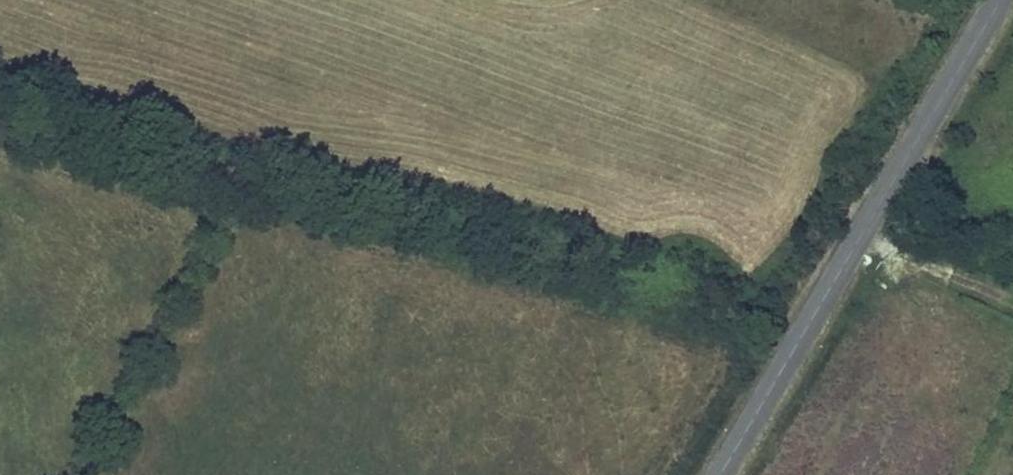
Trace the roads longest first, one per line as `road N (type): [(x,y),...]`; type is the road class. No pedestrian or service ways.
road 1 (tertiary): [(1003,0),(717,474)]

